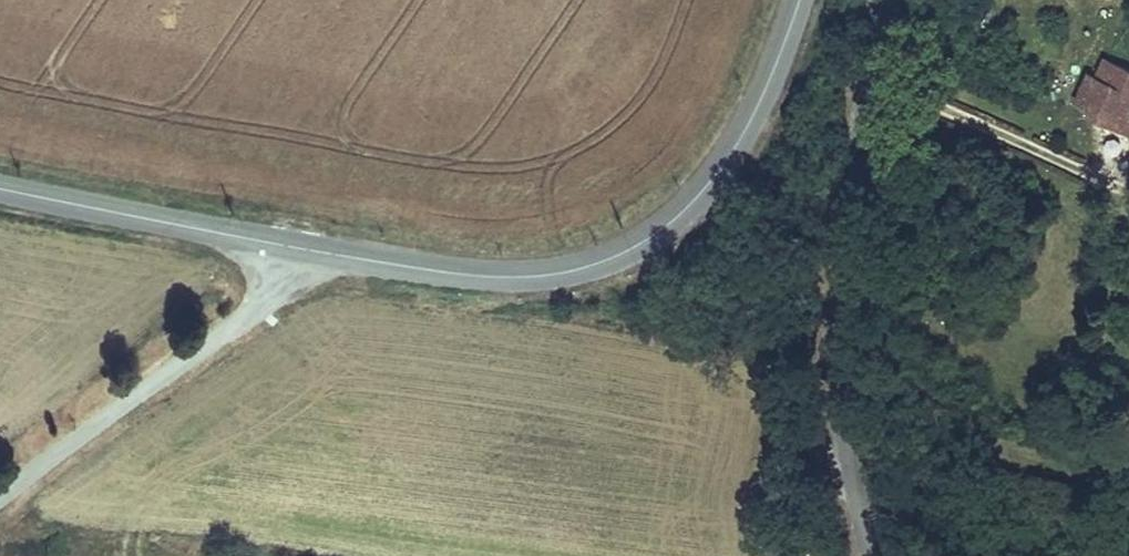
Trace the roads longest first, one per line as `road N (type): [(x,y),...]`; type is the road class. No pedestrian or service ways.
road 1 (tertiary): [(286,246),(505,277),(551,274),(632,248),(663,228),(719,170),(748,124),(797,0)]
road 2 (unclassified): [(878,555),(837,360),(855,117),(882,0)]
road 3 (residential): [(286,246),(262,305),(0,505)]
road 4 (tertiary): [(0,187),(286,246)]

